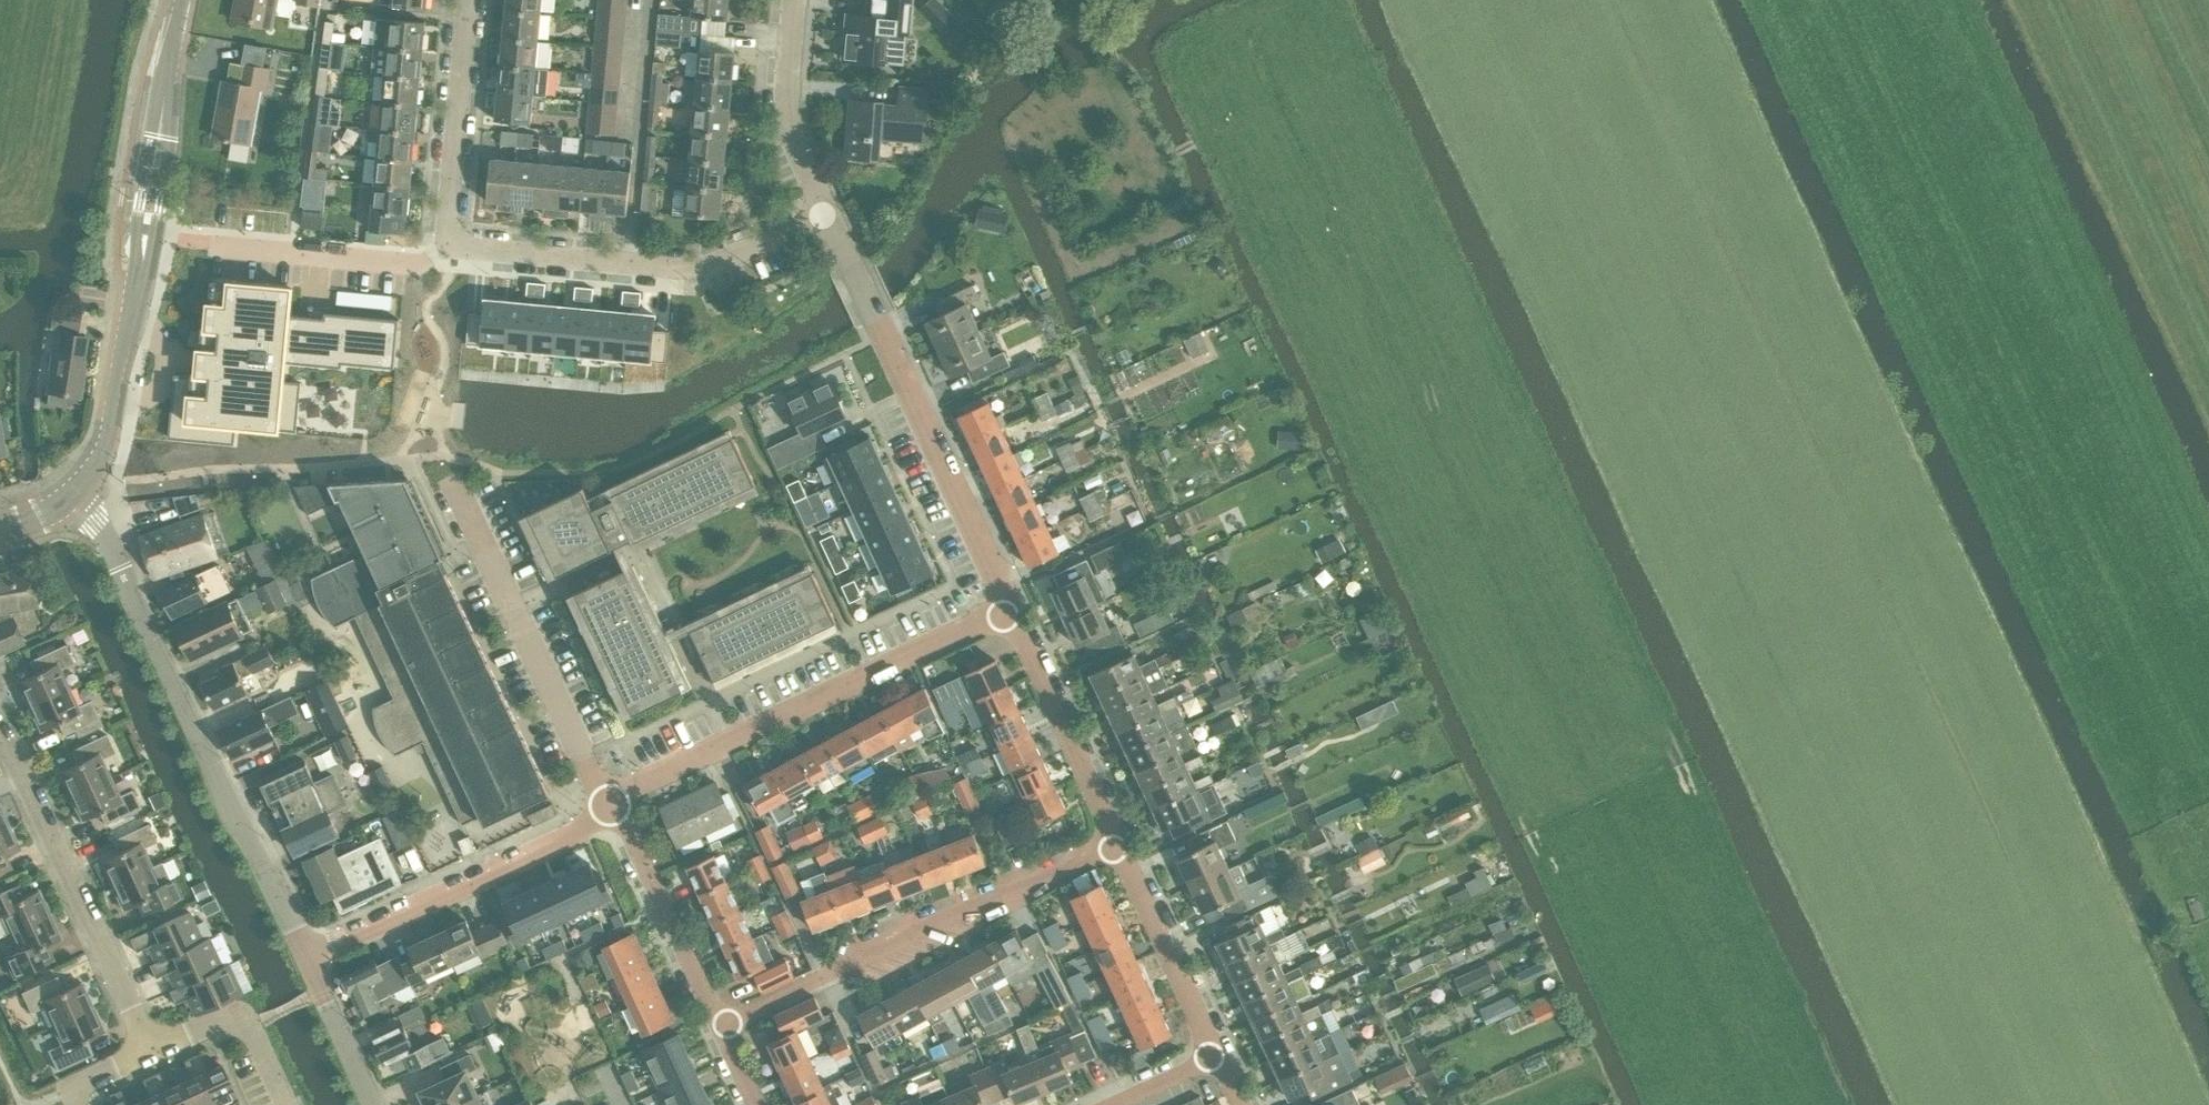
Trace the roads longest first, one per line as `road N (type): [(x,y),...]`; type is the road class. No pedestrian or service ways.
road 1 (residential): [(827,214),(686,270),(454,239),(447,225),(466,0)]
road 2 (unclassified): [(307,959),(116,550),(74,495)]
road 3 (residential): [(612,805),(631,787),(1008,610)]
road 4 (residential): [(720,1026),(1116,843)]
road 5 (residential): [(1008,610),(827,214)]
road 6 (residential): [(612,805),(451,477)]
road 7 (residential): [(149,1054),(0,741)]
road 8 (residential): [(307,959),(567,842),(612,805)]
road 9 (residential): [(1116,843),(1008,610)]
road 10 (residential): [(720,1026),(612,805)]
road 11 (residential): [(1217,1056),(1116,843)]
road 12 (residential): [(827,214),(788,126),(798,0)]
road 13 (tertiary): [(74,495),(103,448),(138,292)]
road 14 (residential): [(282,1104),(238,1012),(149,1054)]
road 15 (tertiary): [(138,292),(163,203),(164,106)]
road 16 (tertiary): [(164,106),(140,200),(138,292)]
road 17 (unclassified): [(377,1104),(307,959)]

